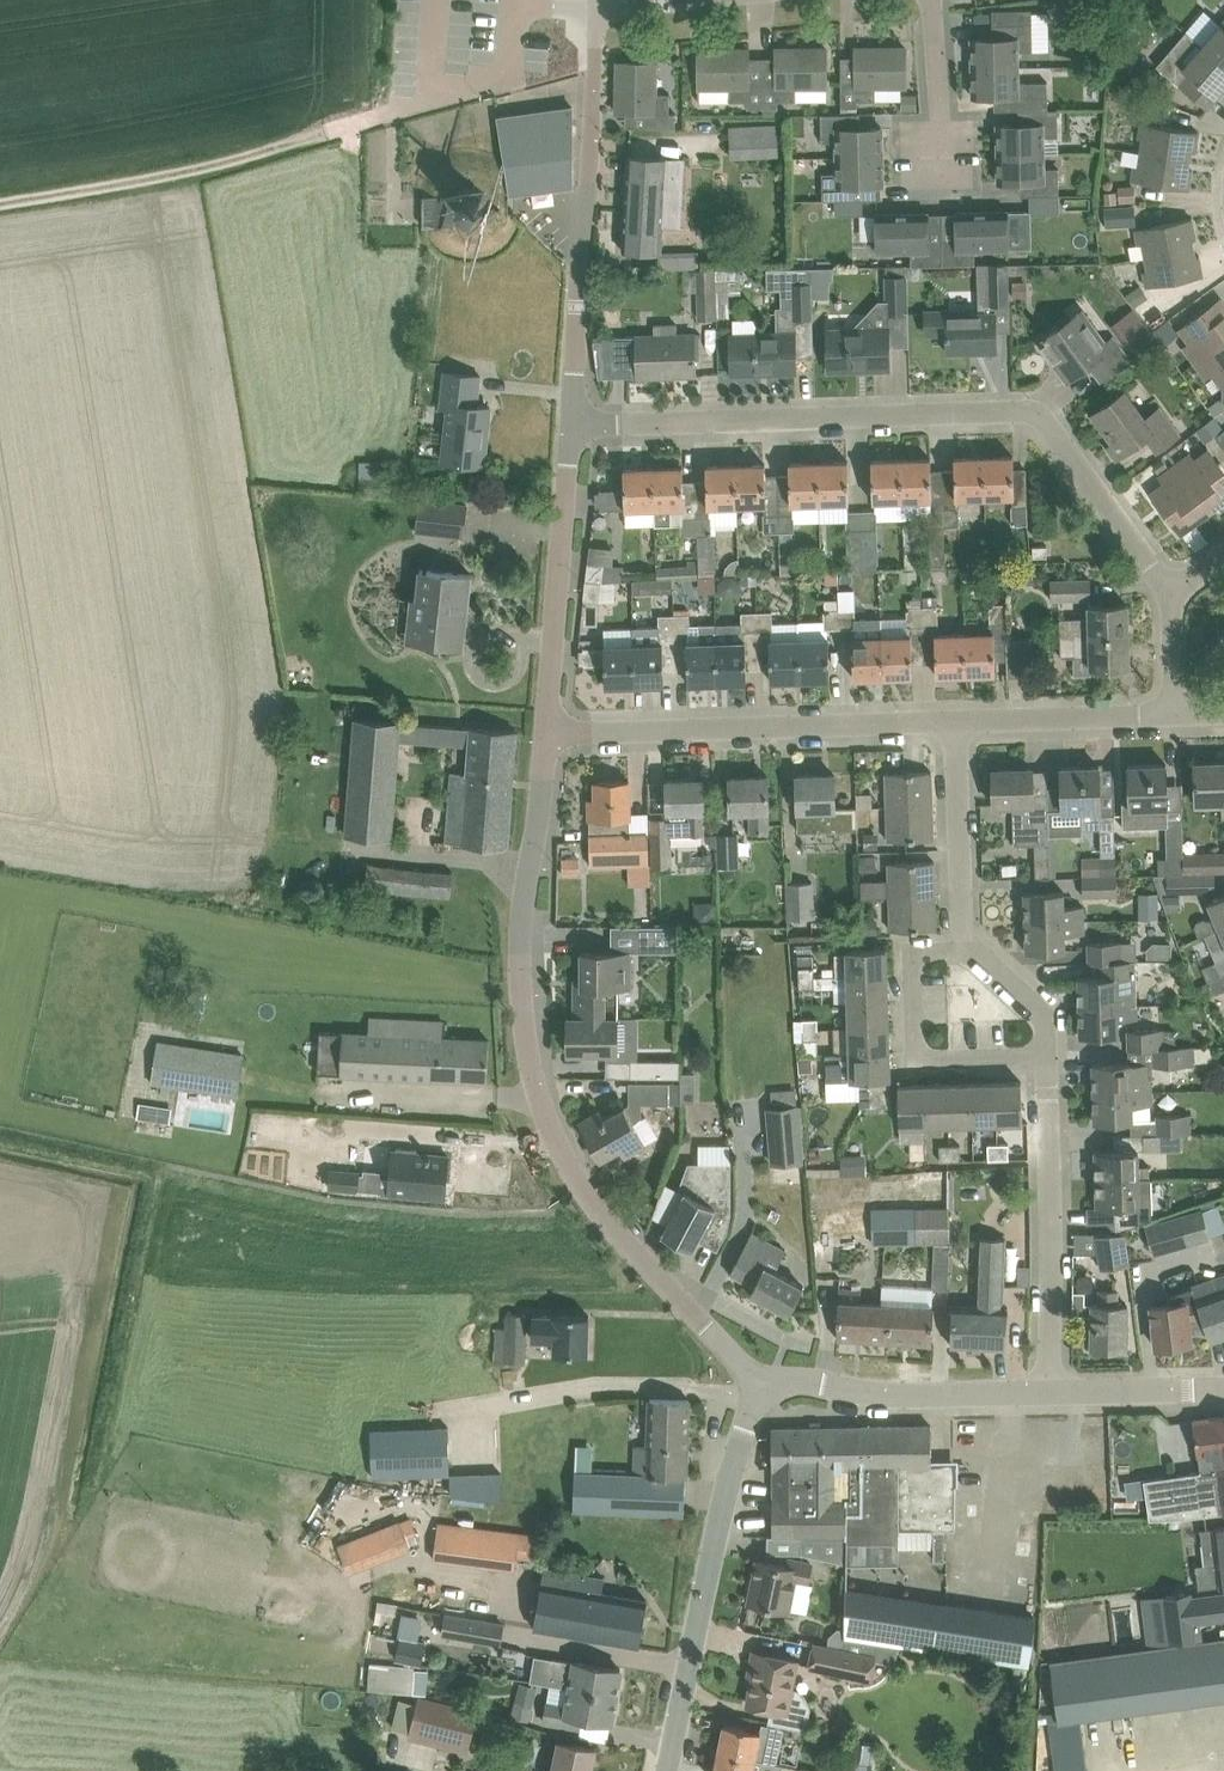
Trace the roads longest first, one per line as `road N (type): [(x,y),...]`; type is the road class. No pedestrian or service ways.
road 1 (residential): [(757,1383),(594,1204),(545,1113),(521,1002),(522,906),(550,732)]
road 2 (residential): [(1169,594),(1034,411),(575,421)]
road 3 (residential): [(575,421),(600,9)]
road 4 (residential): [(550,732),(955,721)]
road 5 (residential): [(668,1770),(757,1383)]
road 6 (track): [(382,118),(236,163),(0,205)]
road 7 (residential): [(1049,1392),(1047,1055)]
road 8 (residential): [(550,732),(575,421)]
road 9 (residential): [(757,1383),(803,1380),(888,1394),(1049,1392)]
road 10 (residential): [(1047,1055),(919,1060),(914,950),(968,948)]
road 11 (residential): [(968,948),(955,721)]
road 12 (residential): [(955,721),(1172,715)]
road 13 (residential): [(940,179),(938,0)]
road 14 (residential): [(1049,1392),(1223,1389)]
road 15 (residential): [(1047,1055),(1046,1017),(968,948)]
road 16 (residential): [(1172,715),(1169,594)]

